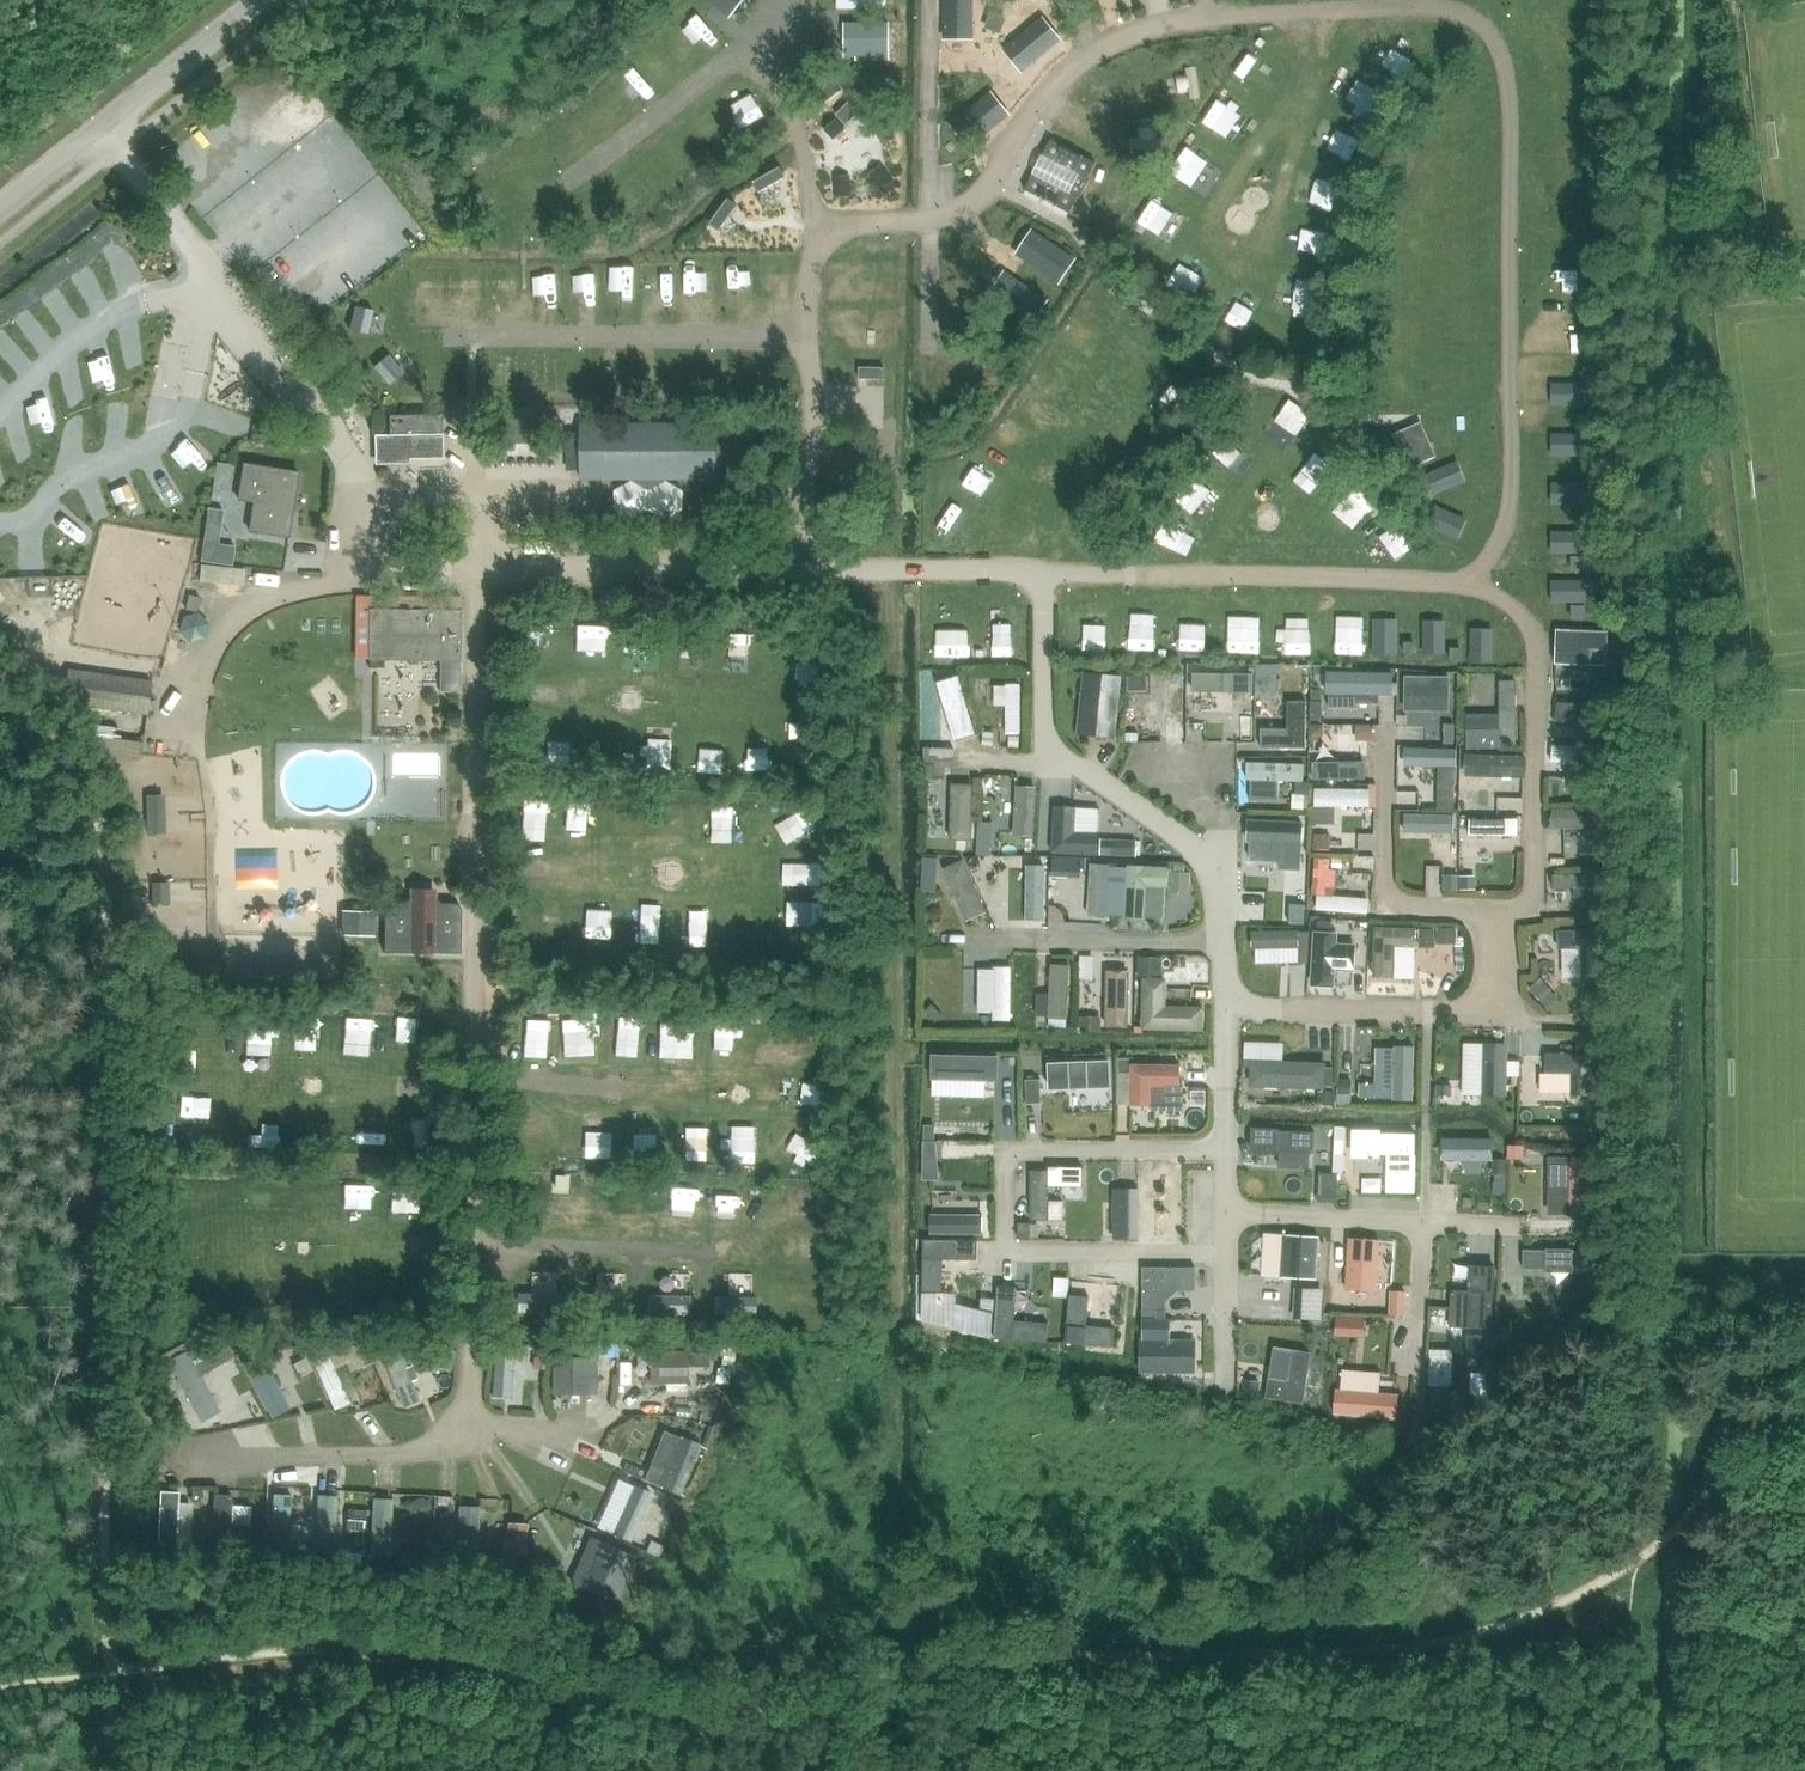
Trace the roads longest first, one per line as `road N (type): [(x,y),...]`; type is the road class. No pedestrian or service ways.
road 1 (track): [(1628,1566),(1541,1612),(1404,1650),(931,1660)]
road 2 (unclassified): [(0,207),(255,0)]
road 3 (track): [(106,865),(106,827),(0,680)]
road 4 (track): [(1804,1357),(1735,1387),(1703,1494)]

